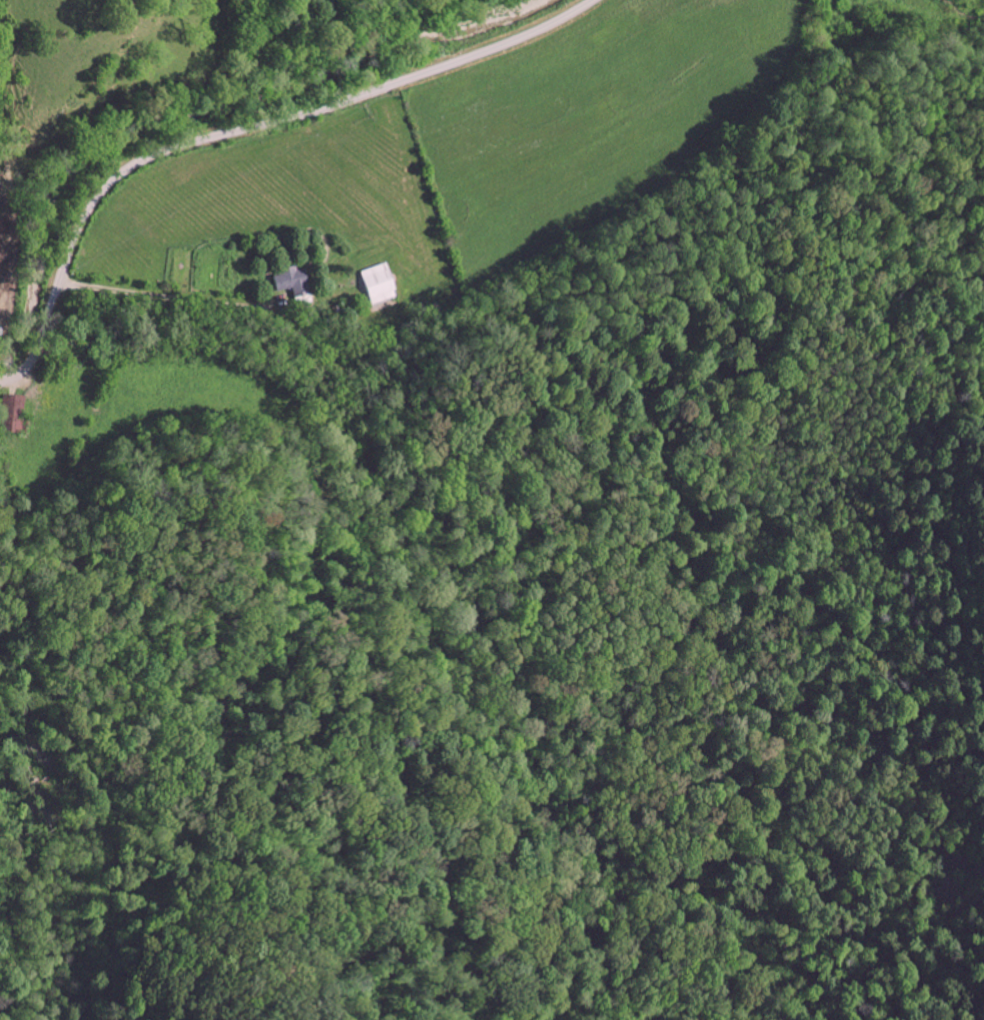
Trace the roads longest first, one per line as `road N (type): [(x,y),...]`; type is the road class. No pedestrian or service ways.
road 1 (residential): [(0,381),(24,370),(40,347),(89,212),(124,174),(191,144),(317,112),(502,48),(593,0)]
road 2 (residential): [(60,280),(250,303),(272,394),(410,555)]

